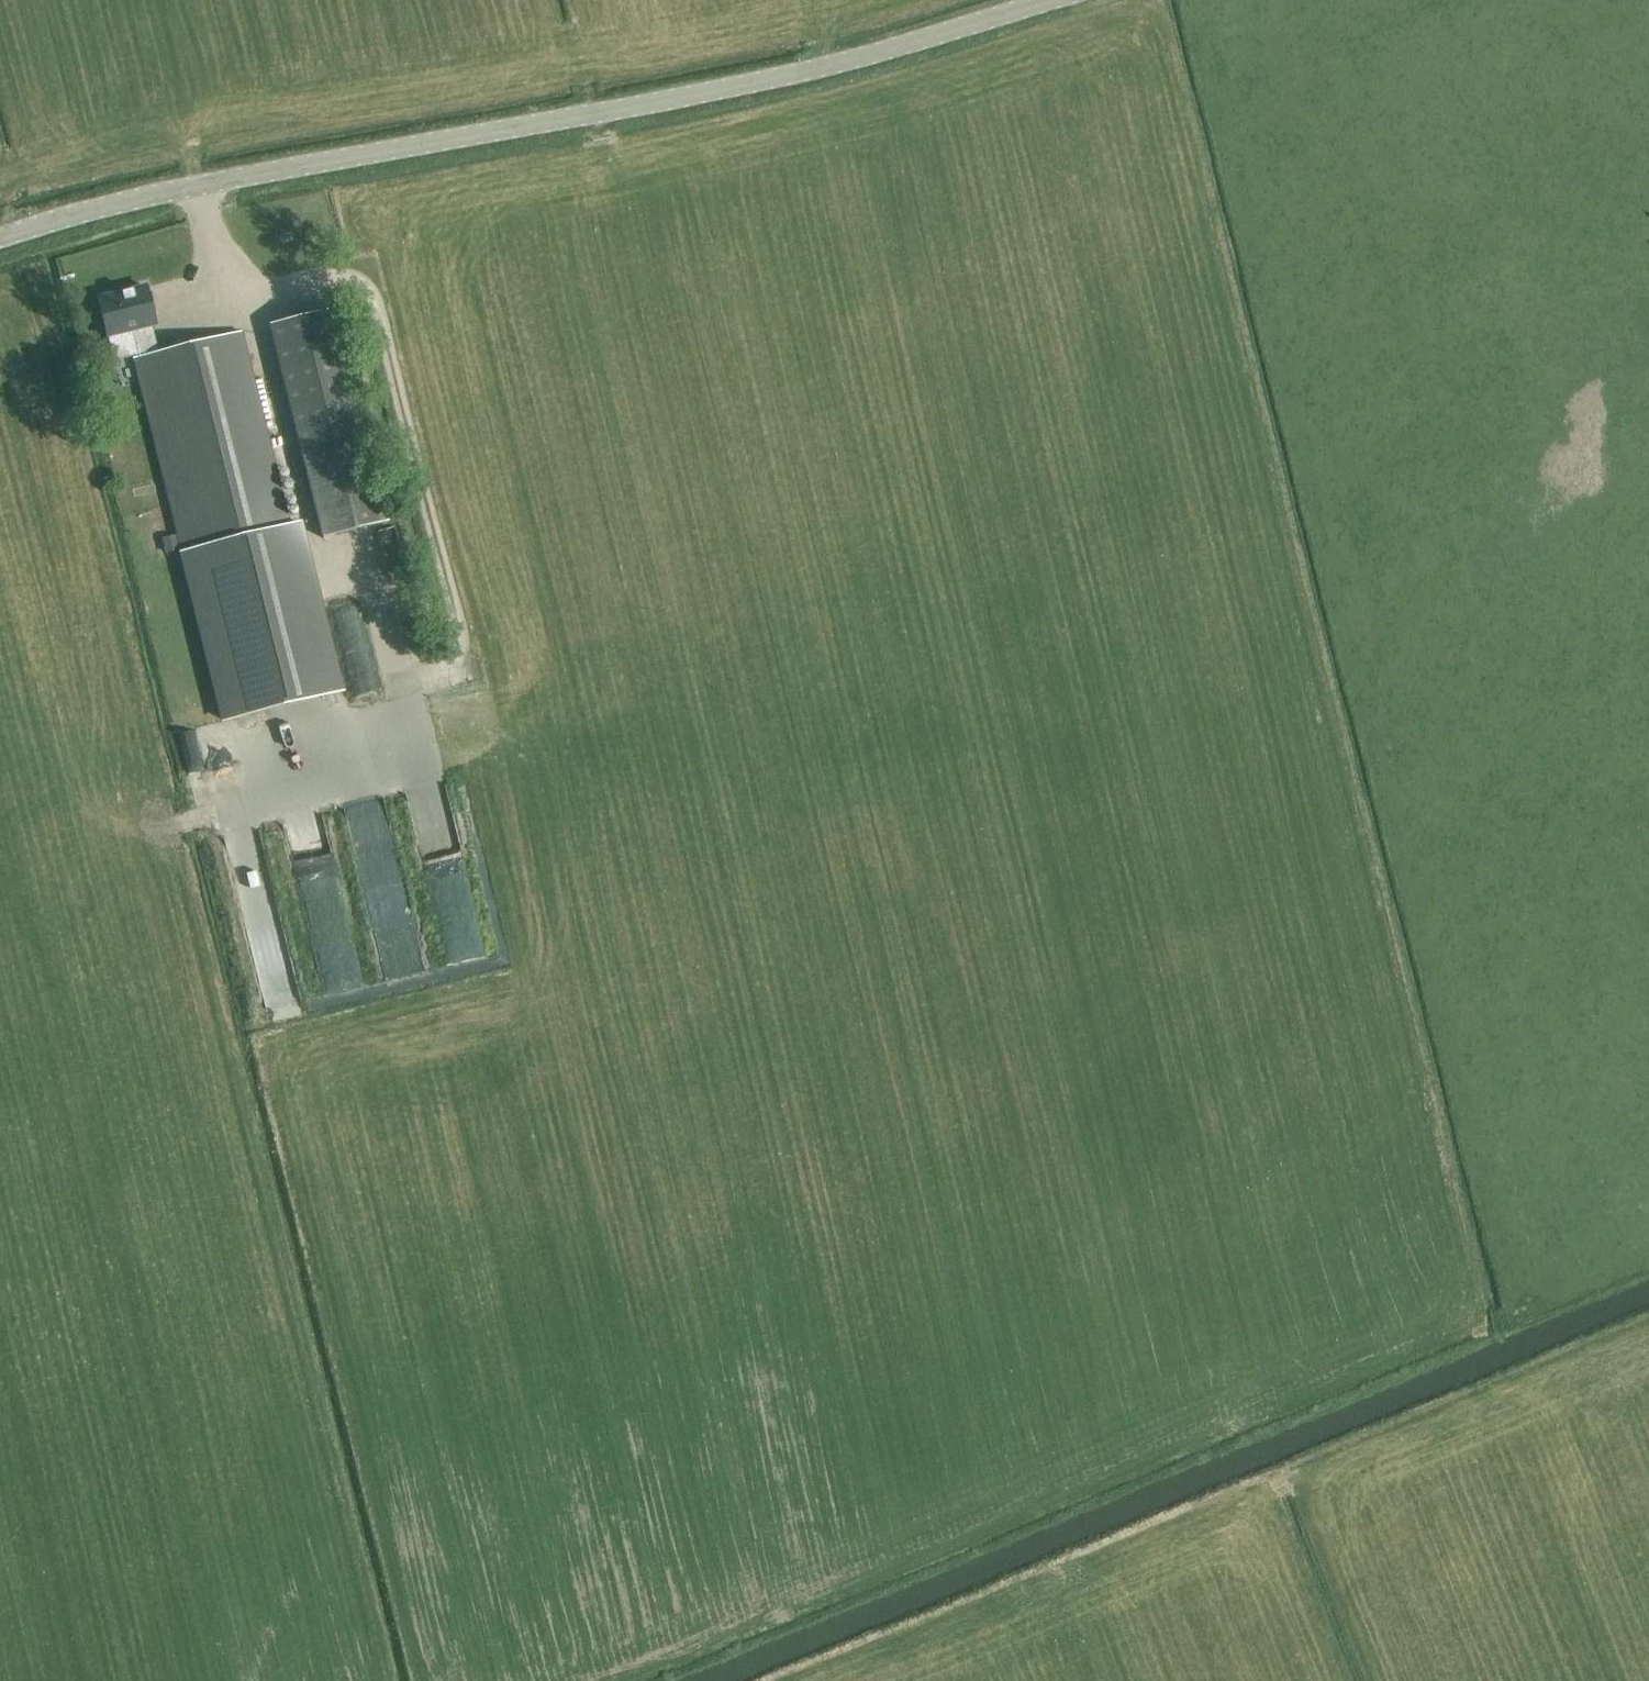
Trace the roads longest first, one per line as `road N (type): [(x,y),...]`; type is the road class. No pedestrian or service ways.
road 1 (tertiary): [(0,237),(172,191),(842,62),(1053,0)]

